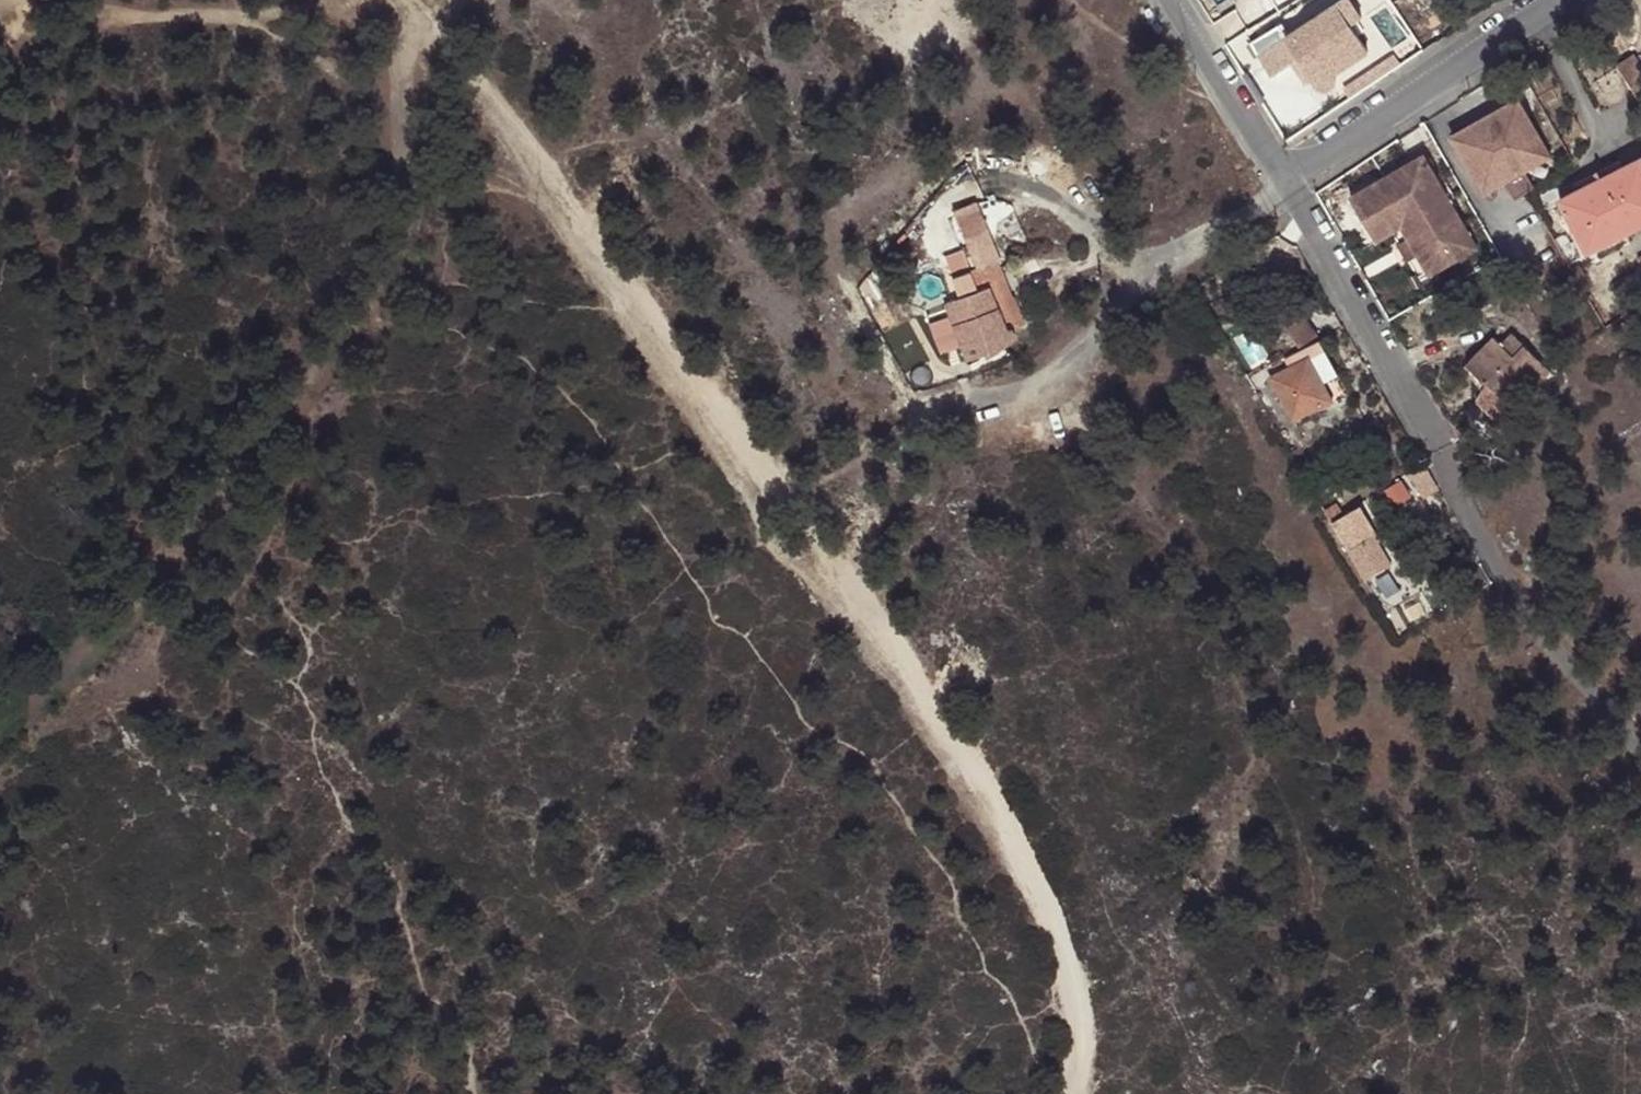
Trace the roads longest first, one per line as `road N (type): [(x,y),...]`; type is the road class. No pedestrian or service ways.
road 1 (track): [(408,0),(559,195),(711,424),(963,743),(1051,901),(1077,990),(1080,1093)]
road 2 (track): [(1438,451),(1503,574),(1640,756)]
road 3 (unclassified): [(1282,175),(1438,451)]
road 4 (unclassified): [(1282,175),(1545,0)]
road 5 (unclassified): [(1169,0),(1282,175)]

